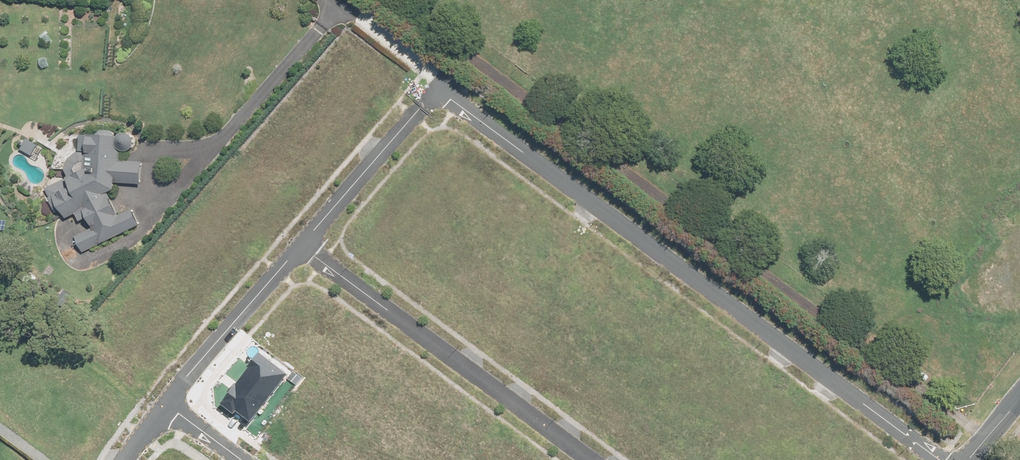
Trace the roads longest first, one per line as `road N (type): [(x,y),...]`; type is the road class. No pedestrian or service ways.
road 1 (residential): [(939,459),(433,86)]
road 2 (residential): [(596,459),(302,242)]
road 3 (unknown): [(1009,129),(958,145),(928,169),(802,363)]
road 4 (unknown): [(802,0),(625,228)]
road 5 (residential): [(169,399),(302,242)]
road 6 (residential): [(302,242),(433,86)]
road 7 (unknown): [(1019,149),(935,0)]

